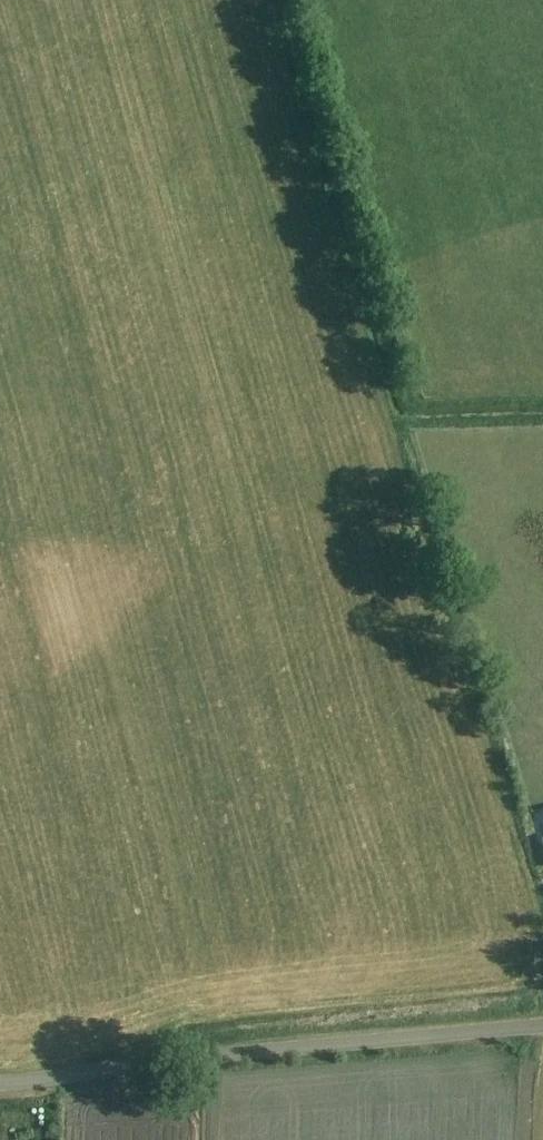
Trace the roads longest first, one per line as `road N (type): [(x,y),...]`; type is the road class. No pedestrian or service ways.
road 1 (unclassified): [(0,1083),(542,1025)]

